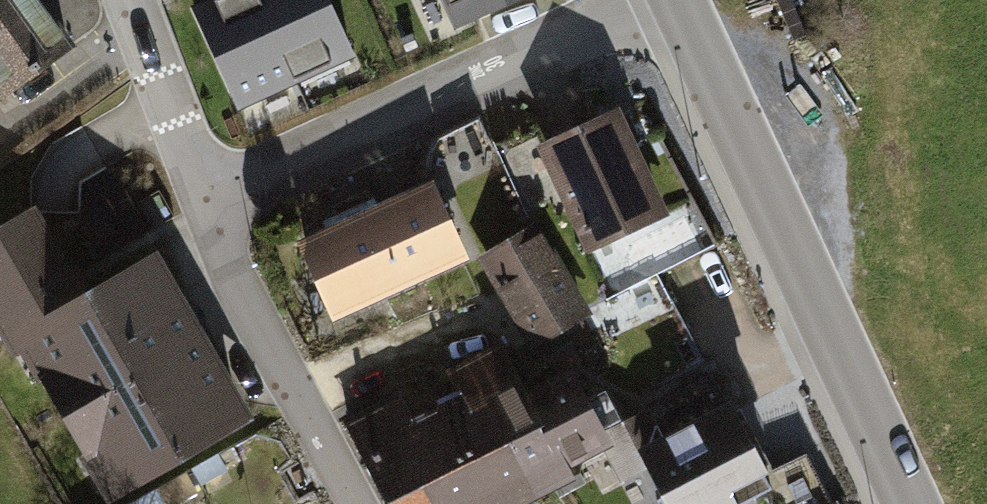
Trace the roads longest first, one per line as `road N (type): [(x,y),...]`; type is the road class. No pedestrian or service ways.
road 1 (tertiary): [(676,0),(910,503)]
road 2 (residential): [(205,204),(659,0)]
road 3 (residential): [(205,204),(242,294),(361,503)]
road 4 (residential): [(130,0),(205,204)]

